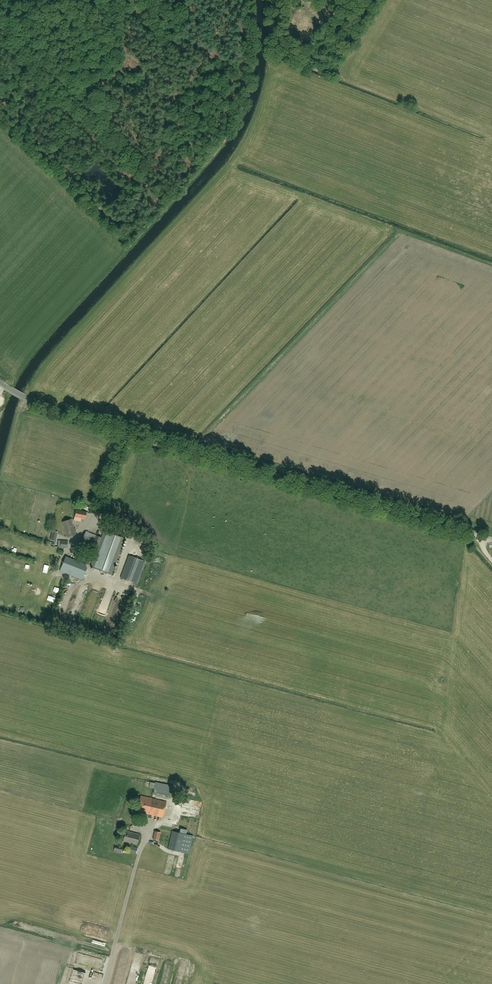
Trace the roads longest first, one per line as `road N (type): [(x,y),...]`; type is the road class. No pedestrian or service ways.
road 1 (unclassified): [(491,541),(35,403),(0,383)]
road 2 (unclassified): [(105,983),(151,822)]

